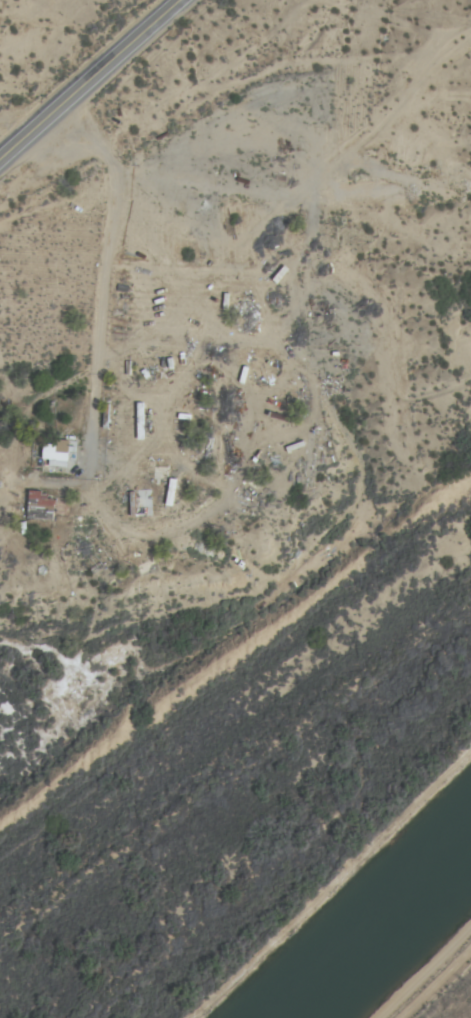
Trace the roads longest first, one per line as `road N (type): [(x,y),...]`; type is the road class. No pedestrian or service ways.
road 1 (residential): [(77,97),(139,164),(84,322),(51,477)]
road 2 (trunk): [(0,165),(186,0)]

